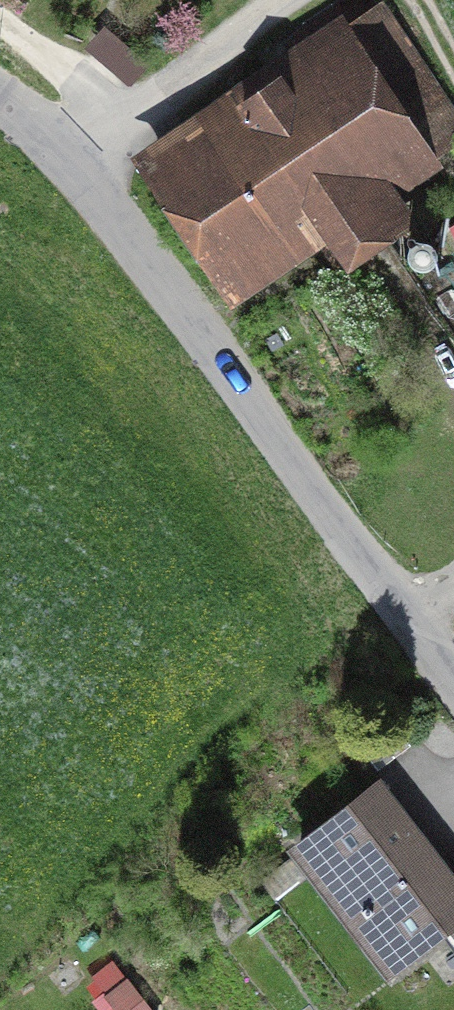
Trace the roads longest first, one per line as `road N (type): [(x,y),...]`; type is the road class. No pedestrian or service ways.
road 1 (residential): [(453,697),(119,242),(57,143)]
road 2 (unclassified): [(57,143),(278,0)]

